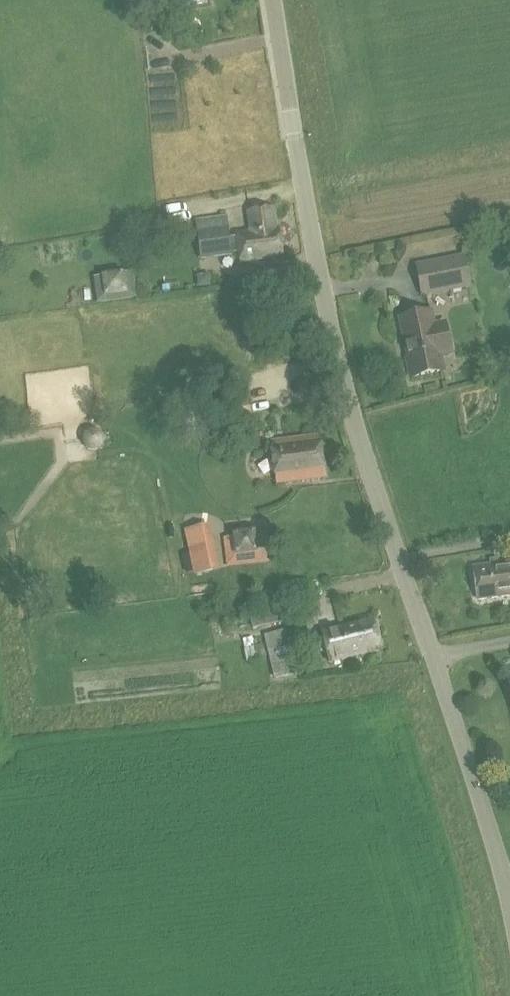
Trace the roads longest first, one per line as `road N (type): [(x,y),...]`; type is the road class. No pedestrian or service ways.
road 1 (tertiary): [(509,908),(480,797),(422,651),(344,397),(273,0)]

